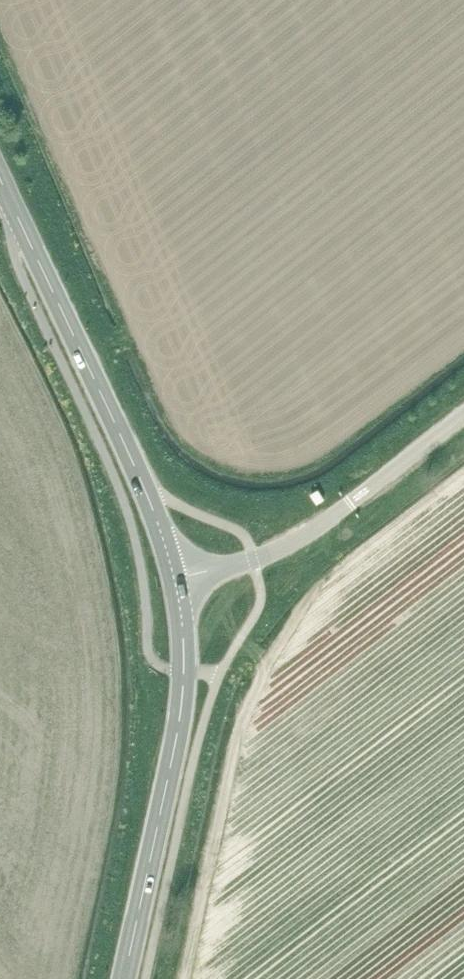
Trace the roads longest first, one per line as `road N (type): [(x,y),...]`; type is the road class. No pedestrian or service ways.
road 1 (secondary): [(174,578),(142,486),(0,182)]
road 2 (secondary): [(124,978),(182,707),(174,578)]
road 3 (unclassified): [(174,578),(253,559),(302,537),(463,414)]

